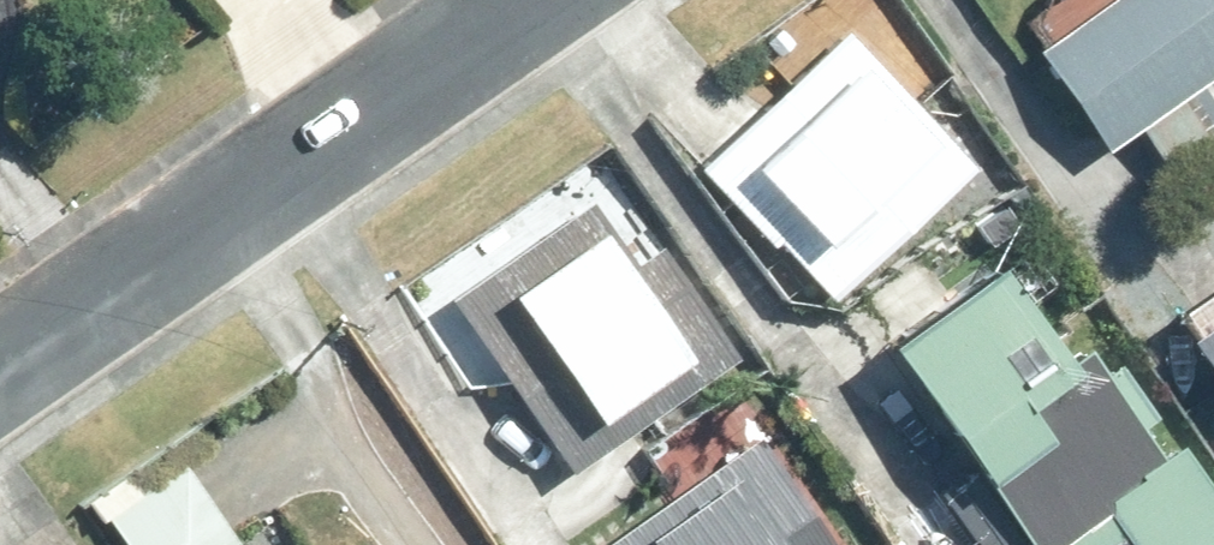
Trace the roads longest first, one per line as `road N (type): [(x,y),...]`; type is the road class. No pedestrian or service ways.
road 1 (residential): [(529,0),(0,368)]

